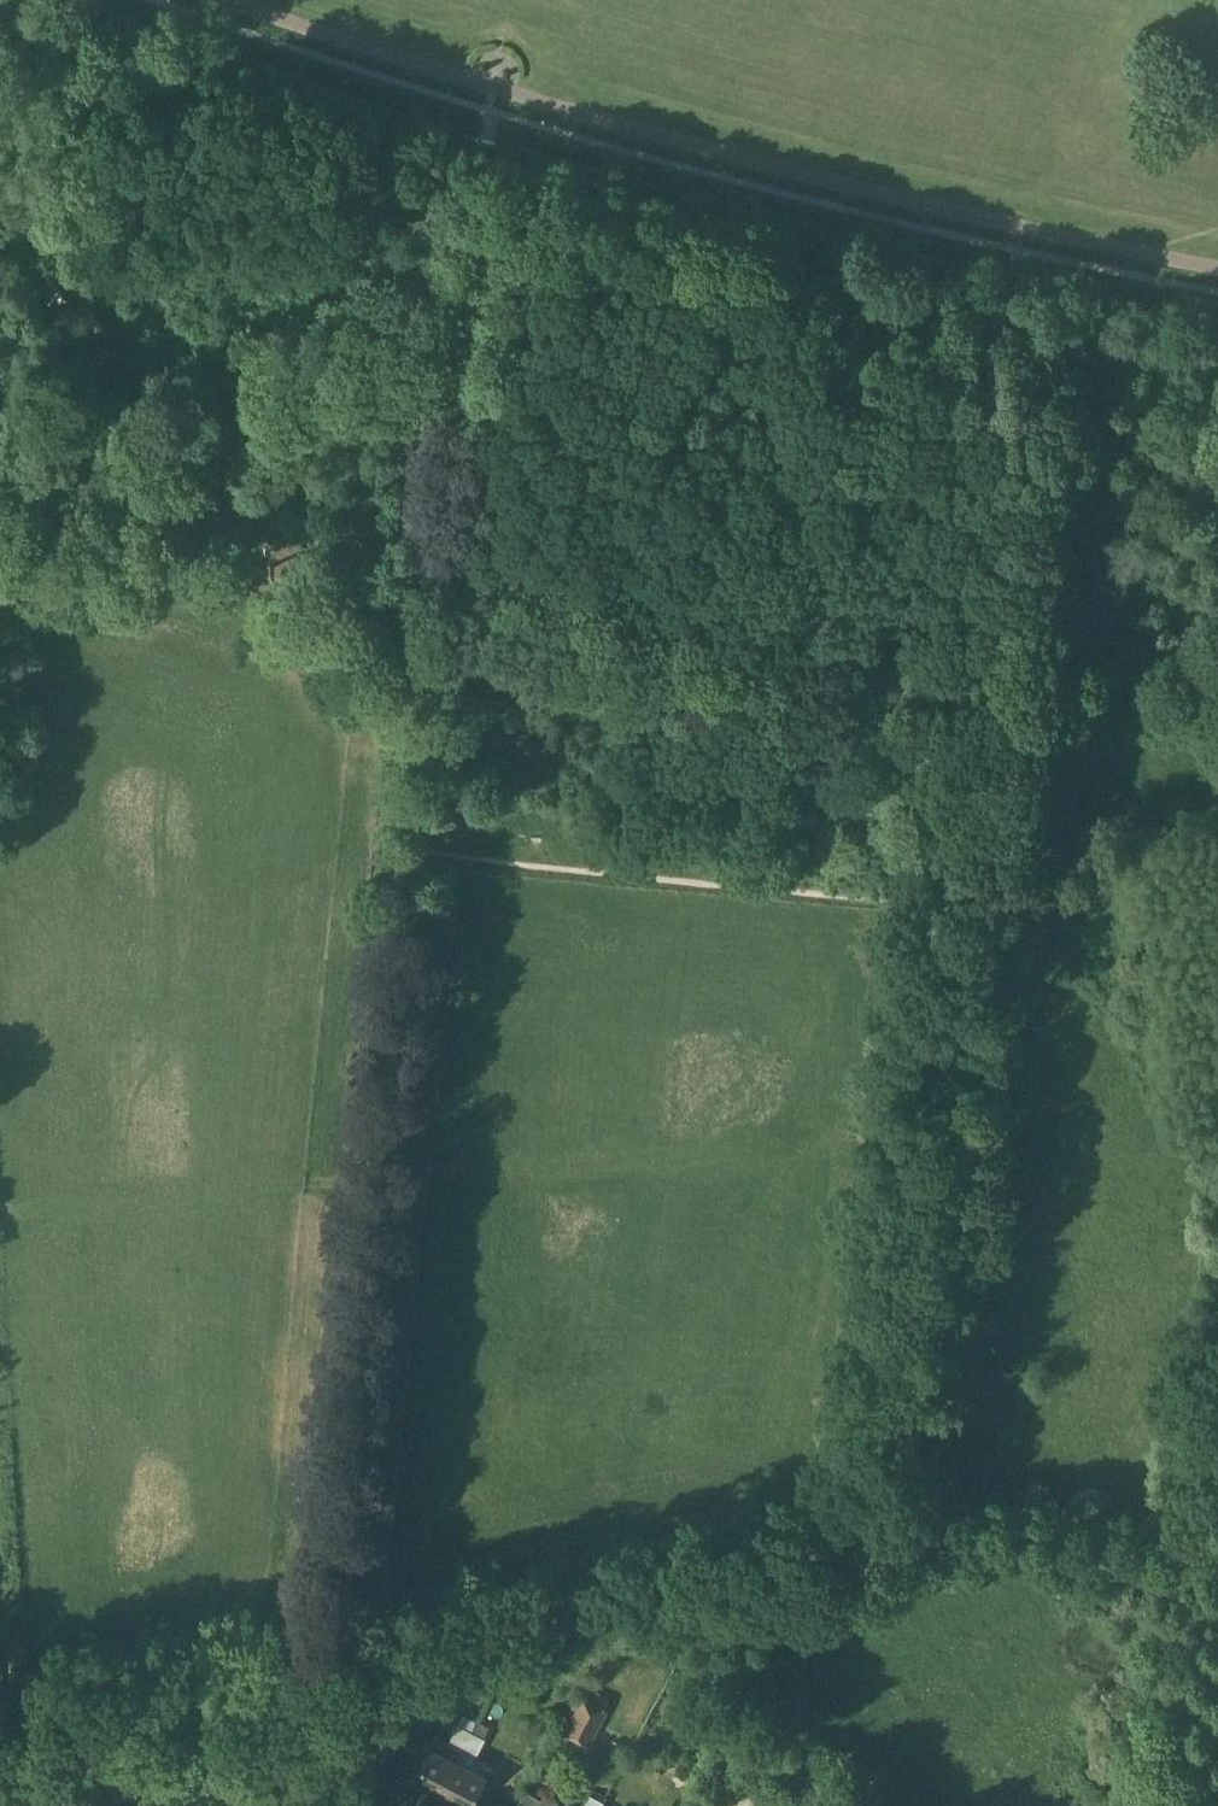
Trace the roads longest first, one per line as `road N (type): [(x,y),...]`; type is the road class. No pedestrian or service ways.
road 1 (unclassified): [(338,1805),(198,1781),(0,1780)]
road 2 (unclassified): [(351,1805),(365,1685)]

